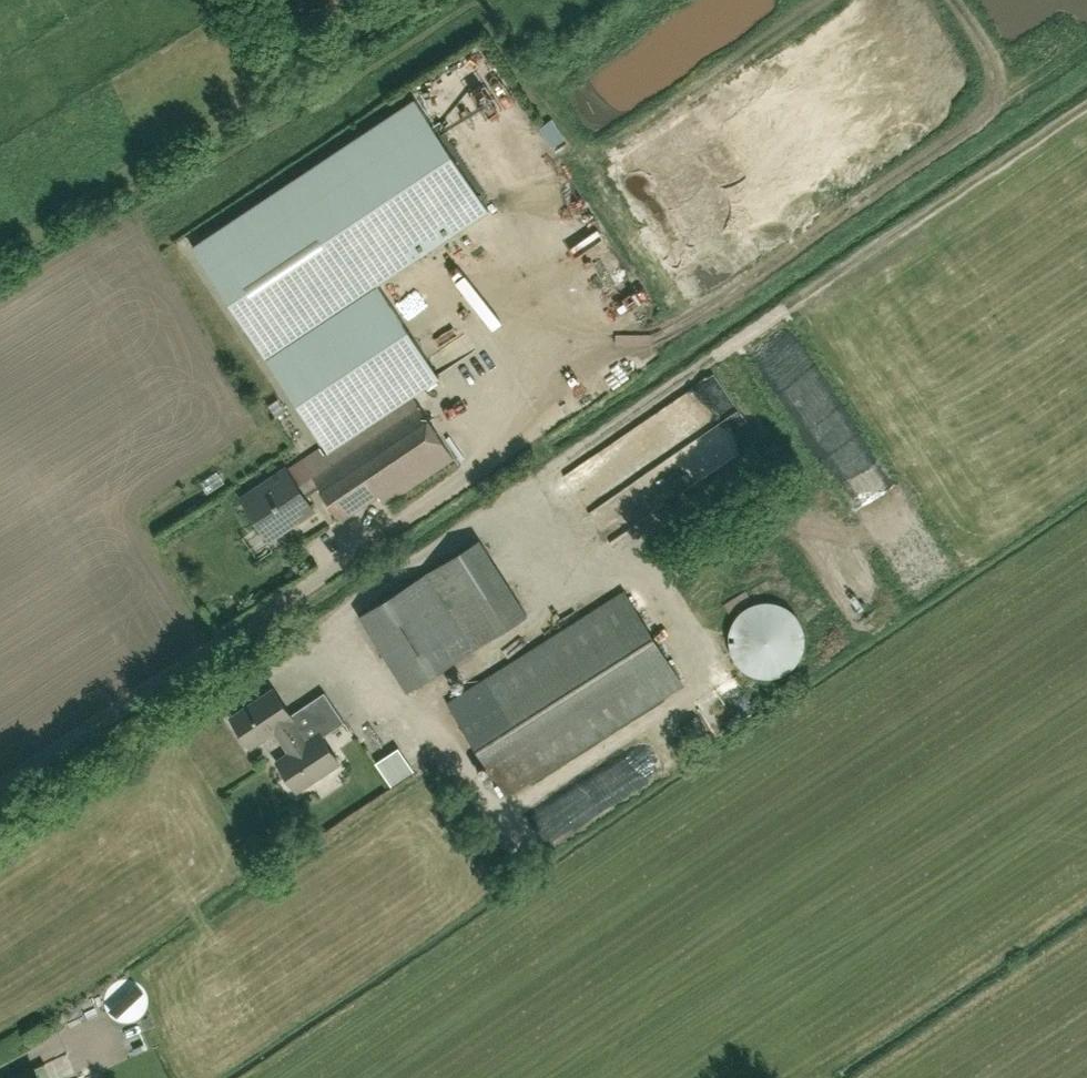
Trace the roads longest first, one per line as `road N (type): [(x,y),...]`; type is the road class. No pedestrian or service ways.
road 1 (track): [(1086,107),(555,463)]

